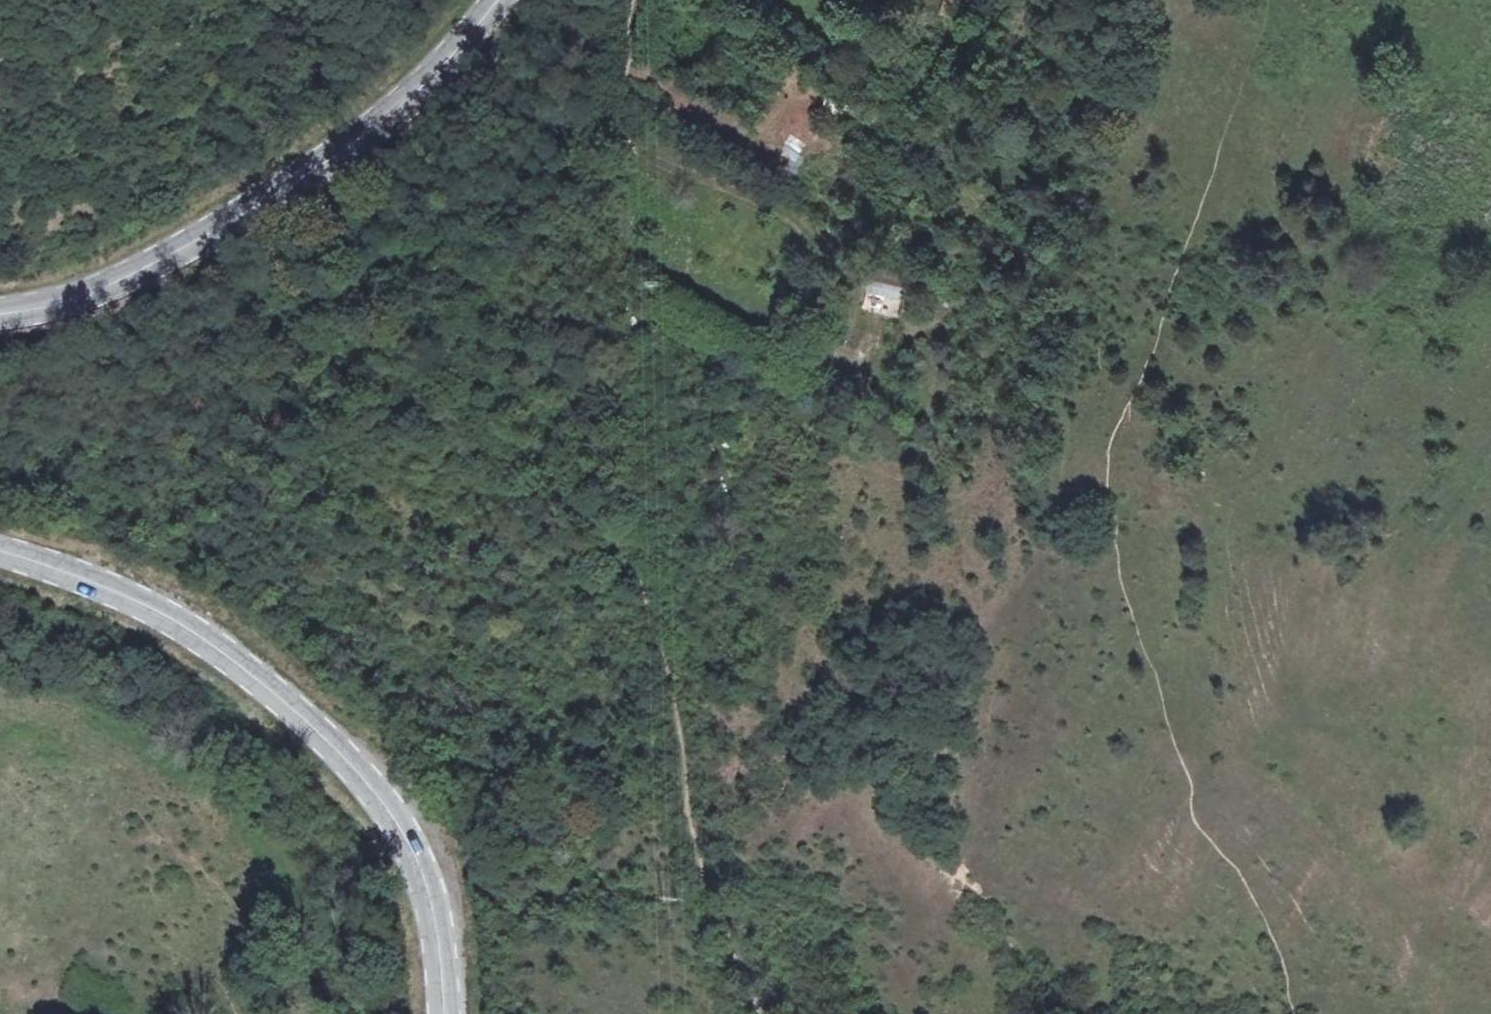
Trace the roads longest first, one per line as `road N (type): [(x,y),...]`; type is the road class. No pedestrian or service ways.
road 1 (secondary): [(0,556),(89,581),(187,631),(307,724),(391,803),(437,922),(444,1013)]
road 2 (secondary): [(499,0),(428,83),(277,197),(120,285),(0,318)]

